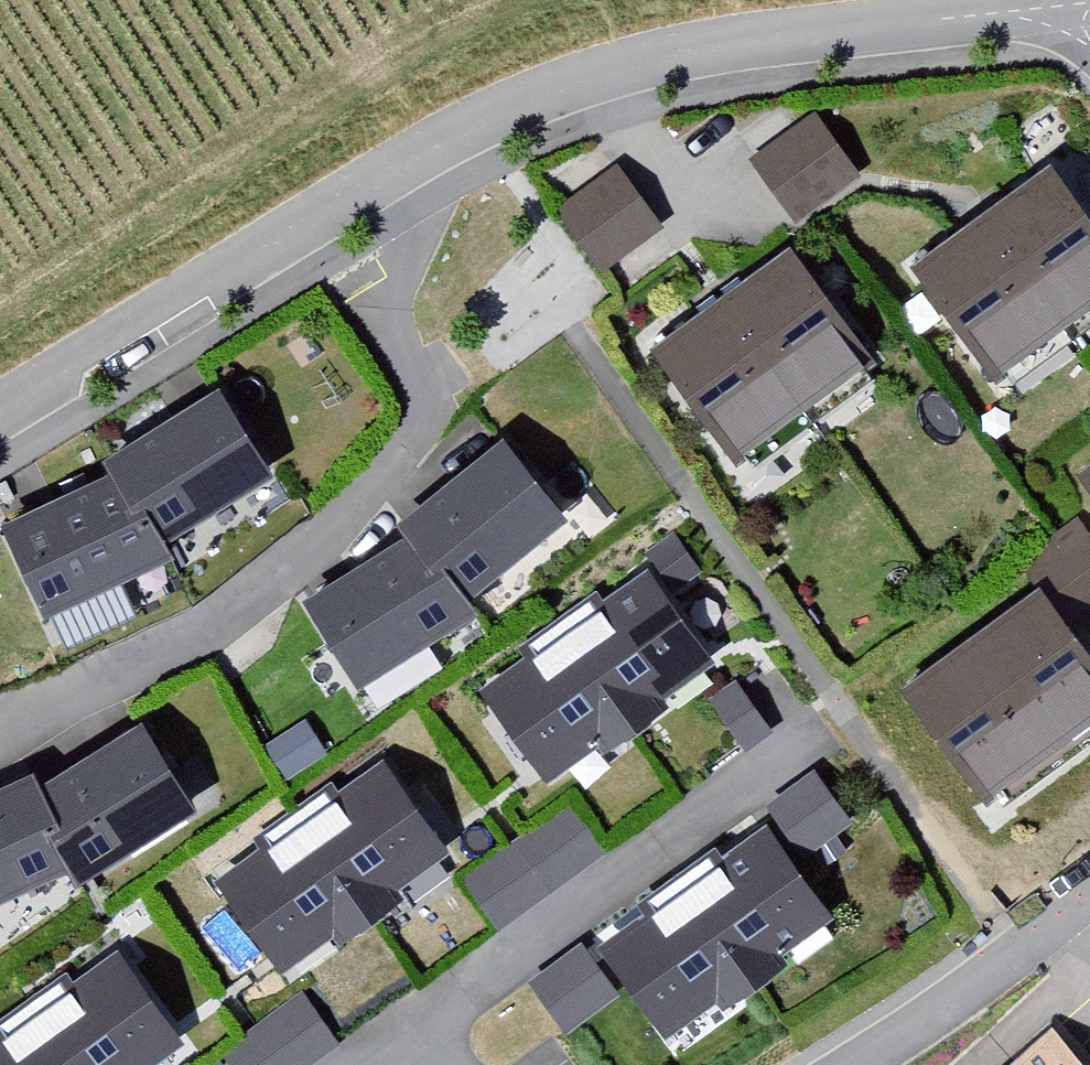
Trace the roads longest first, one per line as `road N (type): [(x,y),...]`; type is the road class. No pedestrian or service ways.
road 1 (residential): [(423,150),(374,300),(431,410),(293,562),(0,730)]
road 2 (residential): [(1065,12),(679,50),(548,88),(423,150)]
road 3 (residential): [(423,150),(0,416)]
road 4 (residential): [(406,1013),(788,729)]
road 5 (residential): [(1089,907),(873,1064)]

